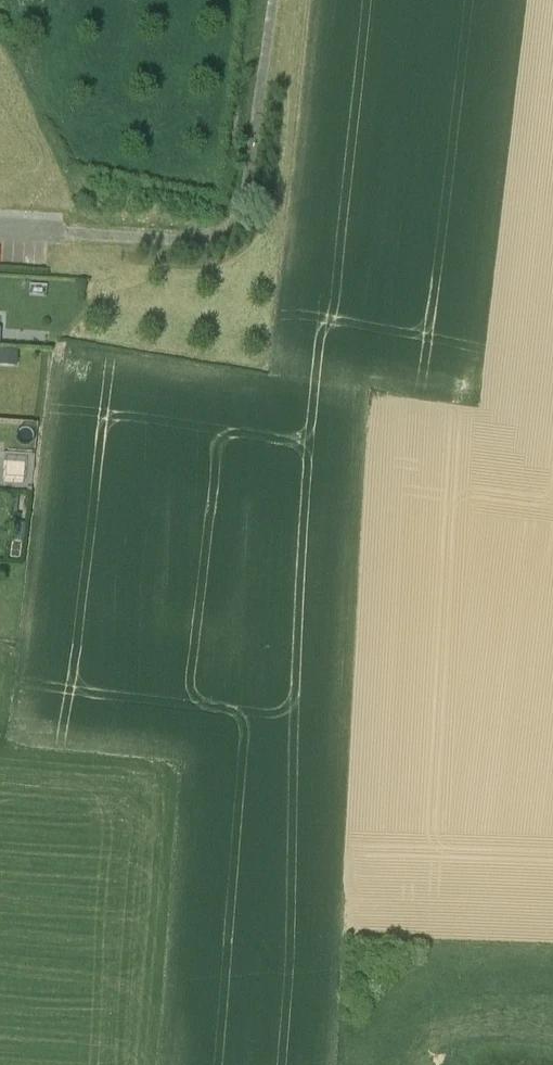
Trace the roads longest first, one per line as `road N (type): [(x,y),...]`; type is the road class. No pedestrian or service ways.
road 1 (track): [(64,233),(202,241),(235,219),(246,191),(273,0)]

